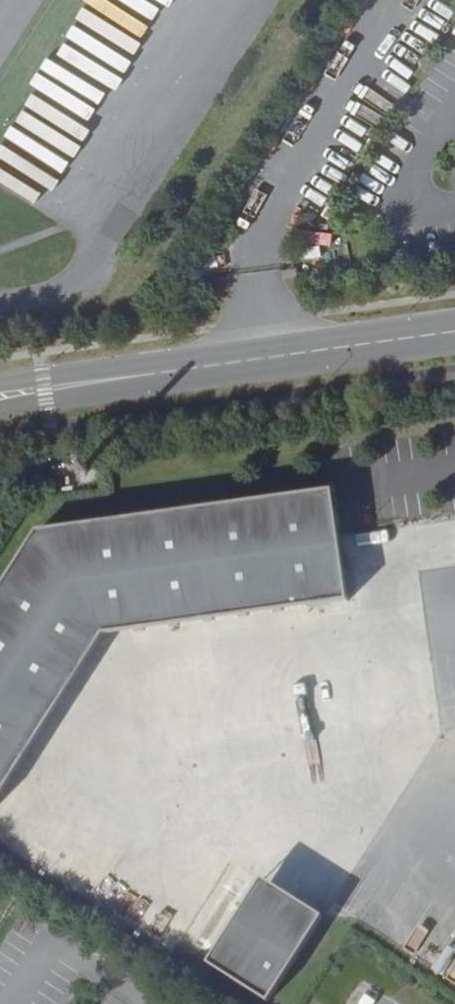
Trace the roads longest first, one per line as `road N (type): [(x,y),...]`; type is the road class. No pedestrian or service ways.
road 1 (unclassified): [(45,389),(454,331)]

